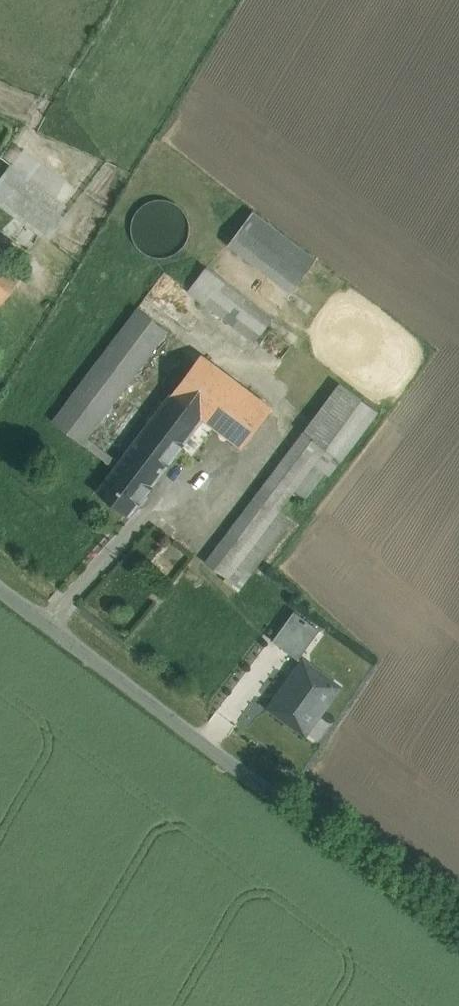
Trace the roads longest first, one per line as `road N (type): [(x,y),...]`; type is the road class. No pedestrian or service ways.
road 1 (unclassified): [(458,938),(0,591)]

